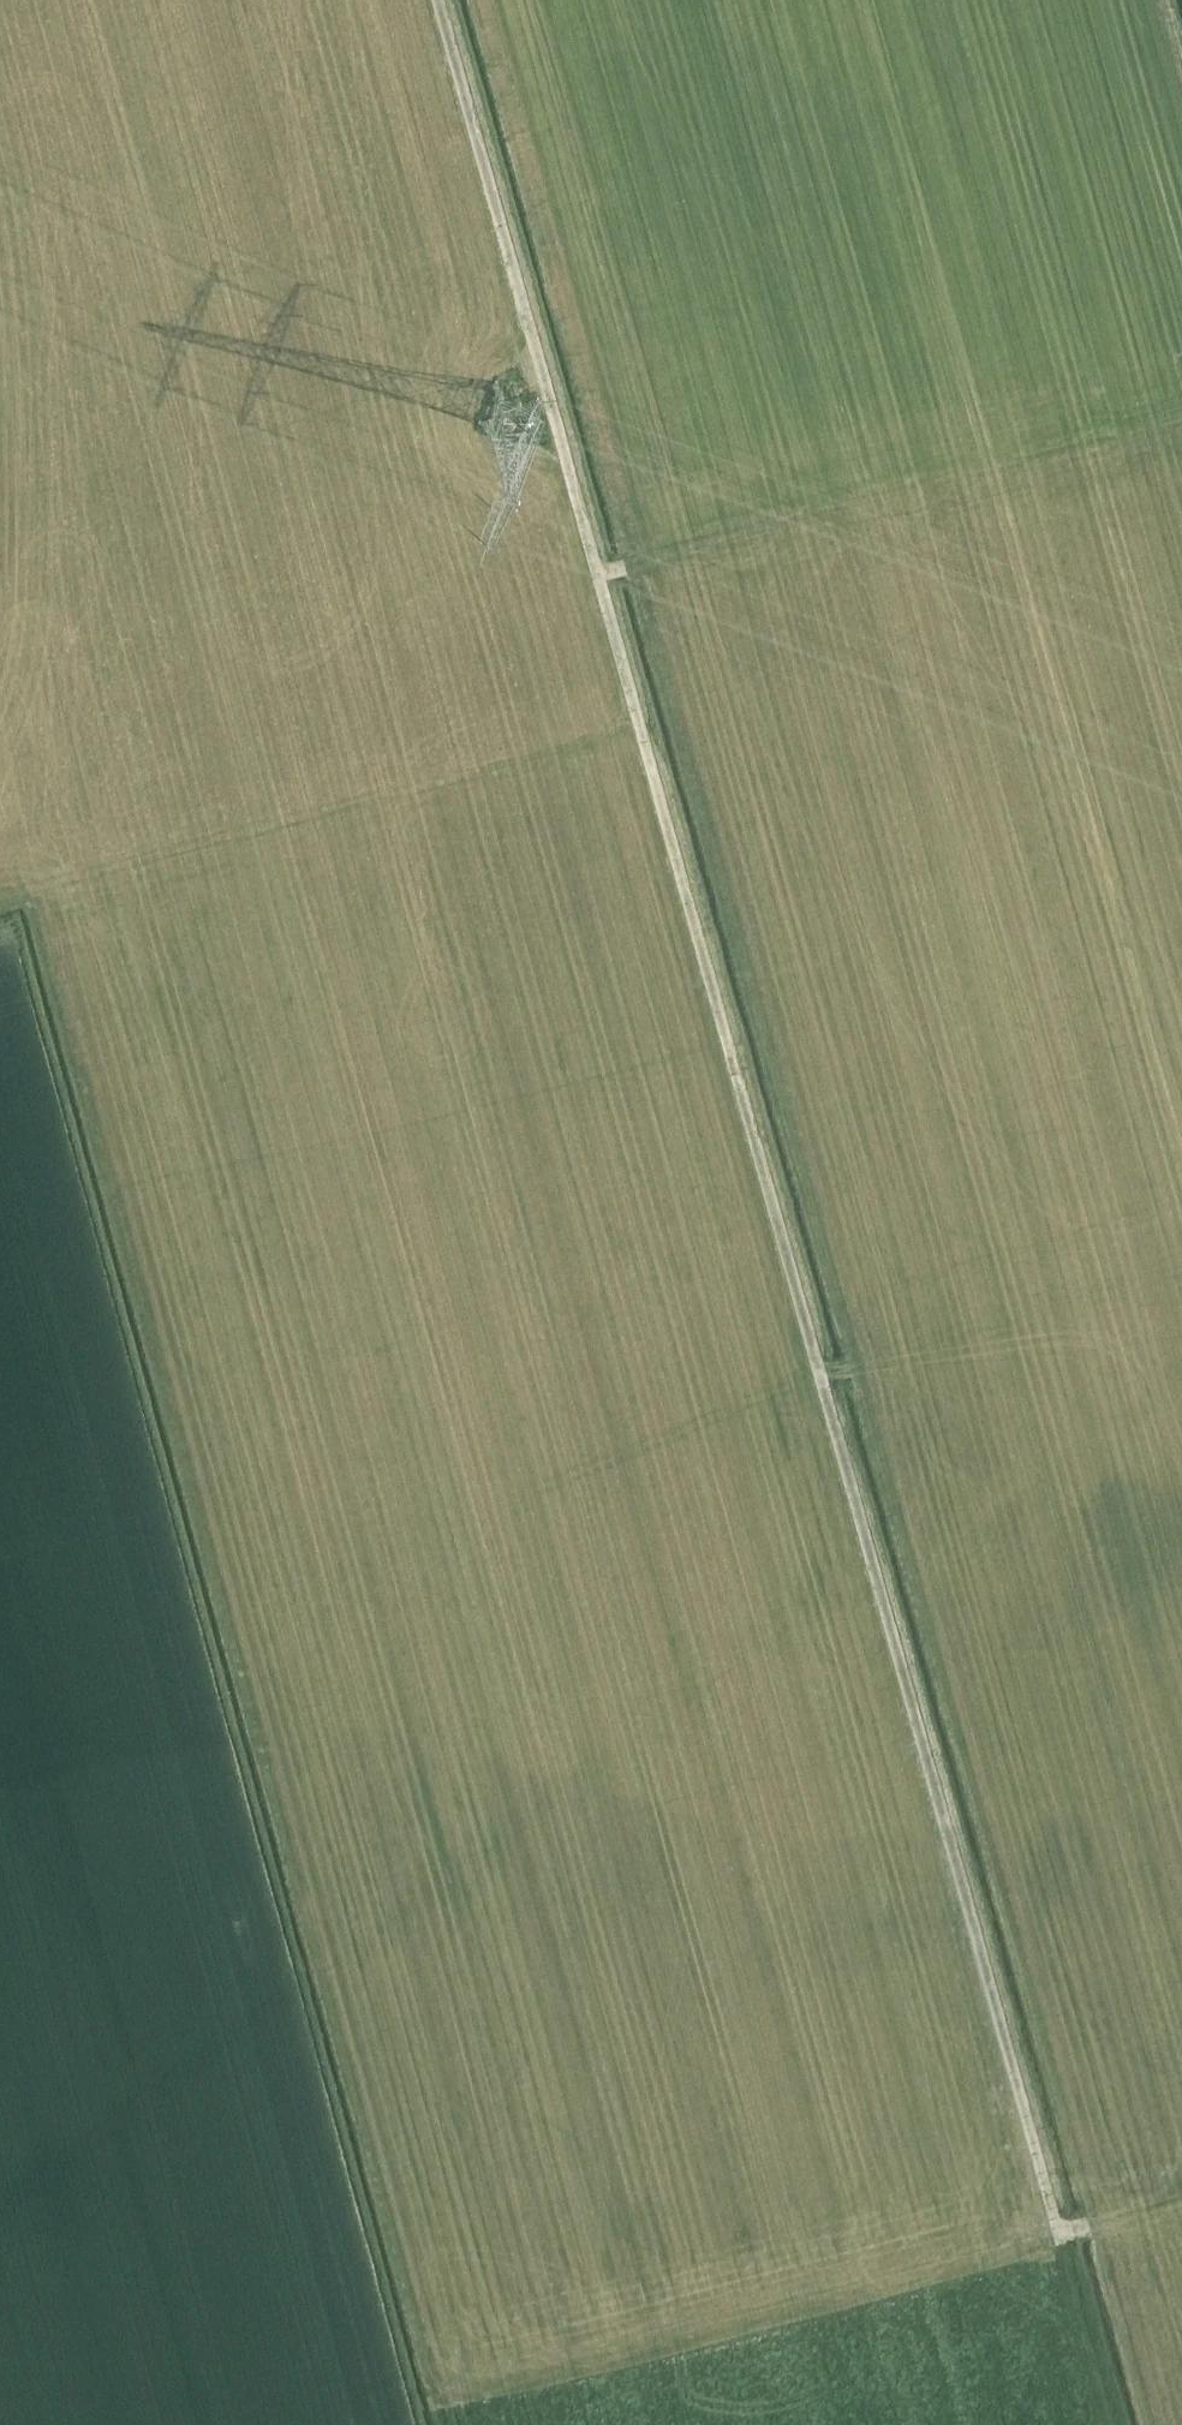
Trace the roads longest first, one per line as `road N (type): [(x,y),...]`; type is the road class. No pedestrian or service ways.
road 1 (track): [(439,0),(1061,2238),(1101,2227)]

